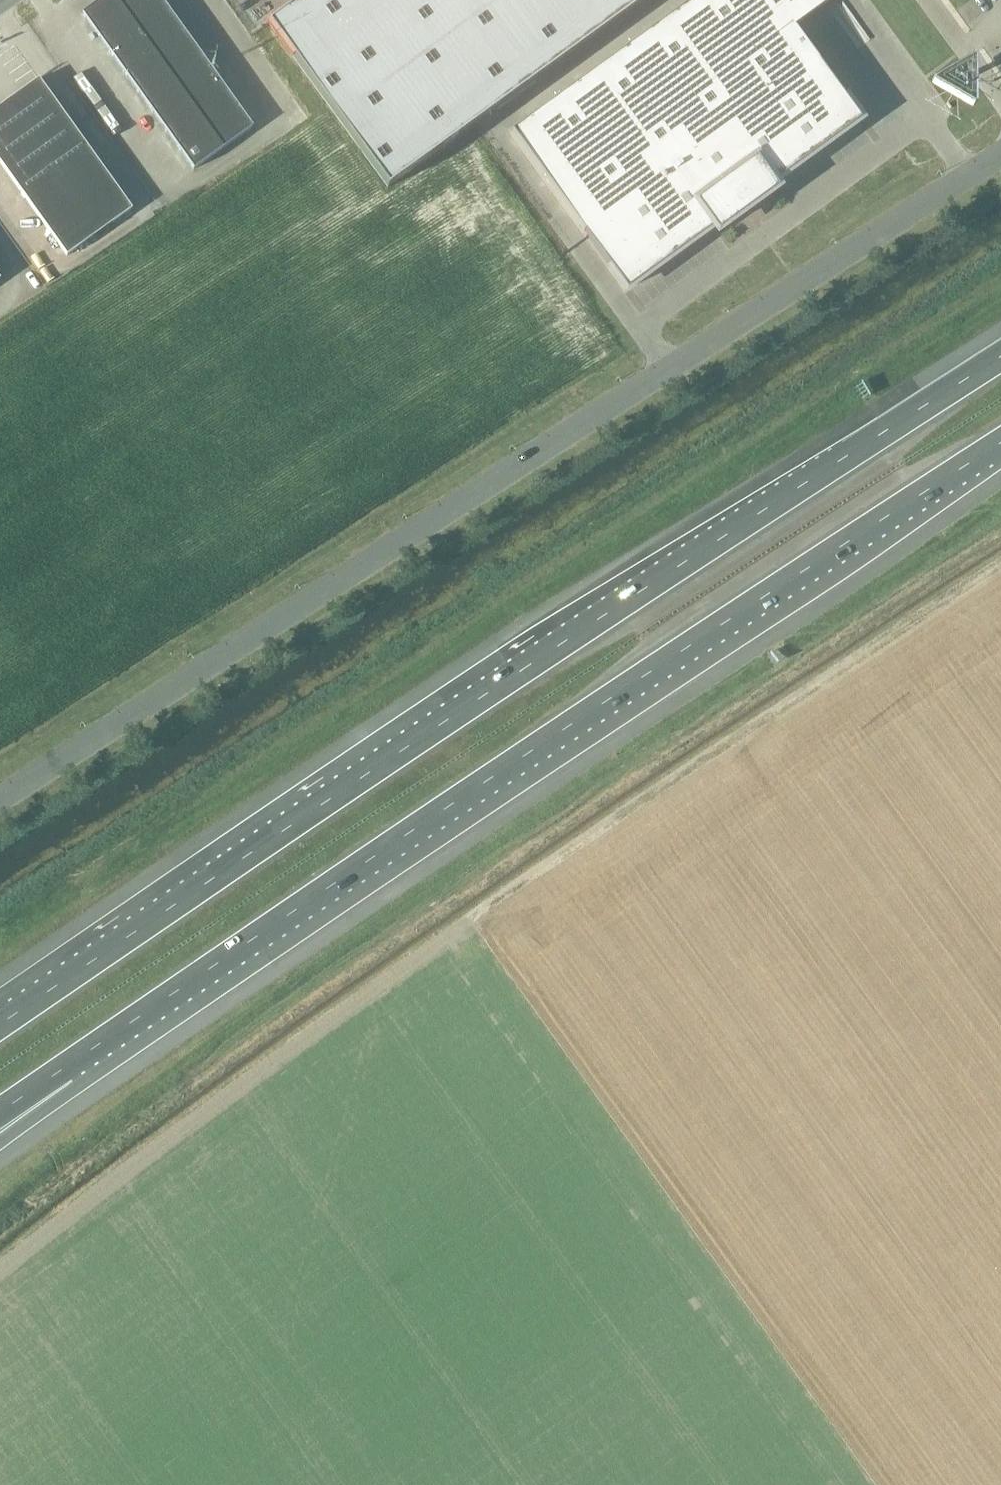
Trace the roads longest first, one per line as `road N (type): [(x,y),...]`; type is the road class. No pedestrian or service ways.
road 1 (motorway): [(1000,356),(0,1024)]
road 2 (unclassified): [(0,798),(1000,154)]
road 3 (motorway): [(64,1068),(1000,442)]

